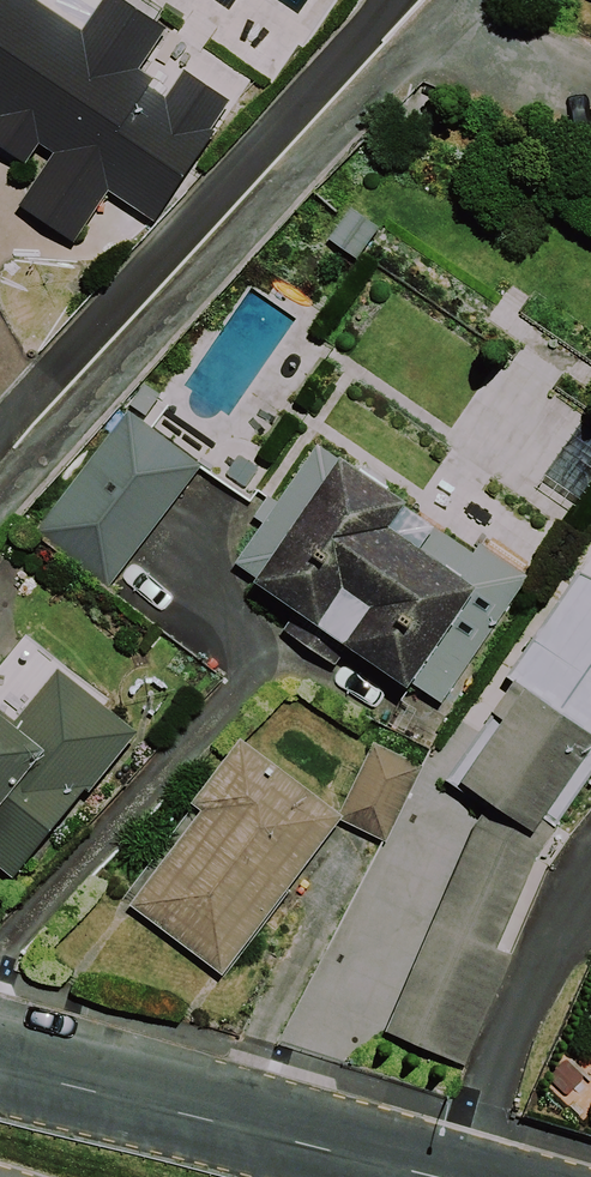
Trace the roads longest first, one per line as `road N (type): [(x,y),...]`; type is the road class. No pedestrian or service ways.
road 1 (unclassified): [(418,1176),(0,1072)]

